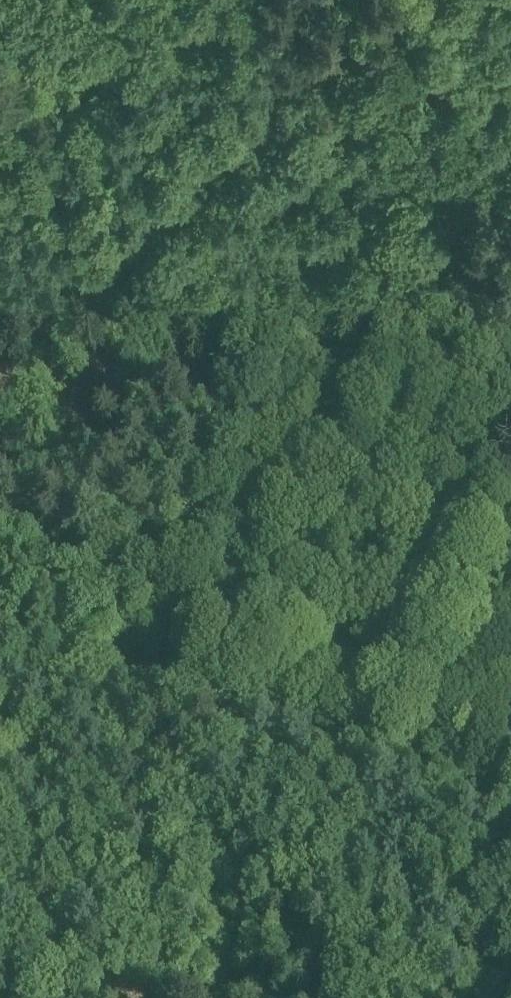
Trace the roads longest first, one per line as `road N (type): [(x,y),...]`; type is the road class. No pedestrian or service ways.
road 1 (track): [(510,776),(0,597)]

